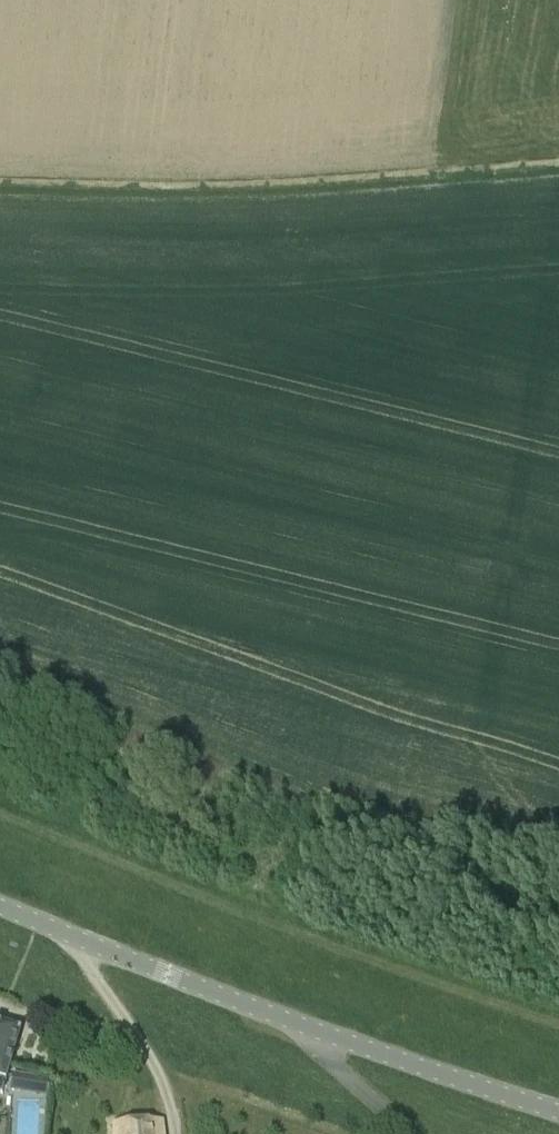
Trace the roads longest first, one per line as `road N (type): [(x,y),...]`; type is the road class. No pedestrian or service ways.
road 1 (unclassified): [(558,1116),(317,1034),(0,911)]

